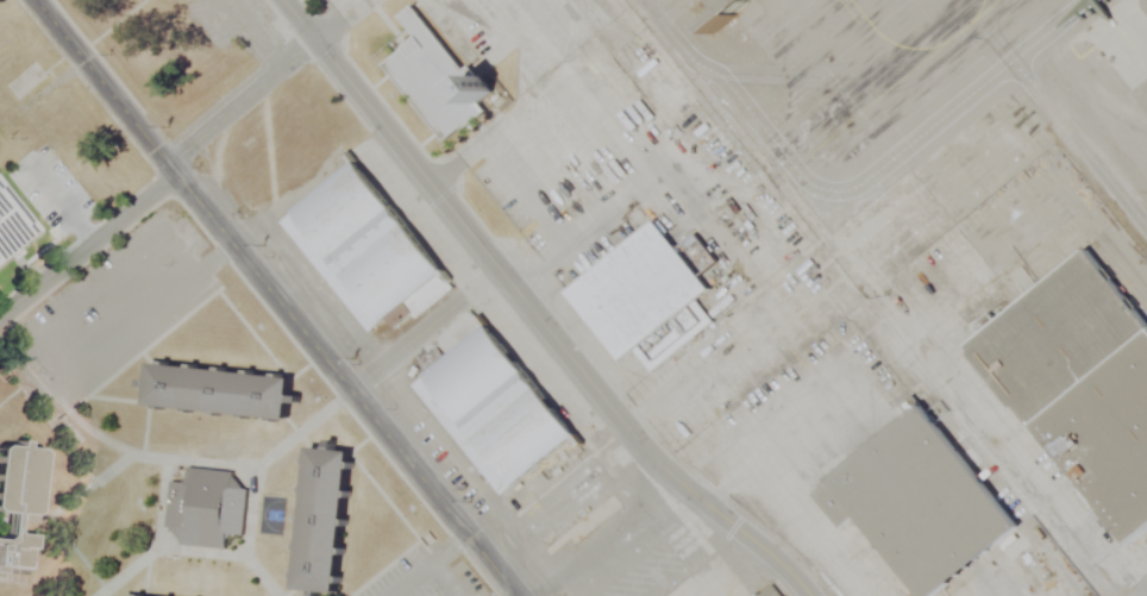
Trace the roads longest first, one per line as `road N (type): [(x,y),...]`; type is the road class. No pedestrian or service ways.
road 1 (residential): [(808,595),(635,441),(282,0)]
road 2 (residential): [(515,595),(32,0)]
road 3 (residential): [(0,318),(162,186),(170,170)]
road 4 (residential): [(170,170),(315,42)]
road 5 (residential): [(349,391),(497,270)]

